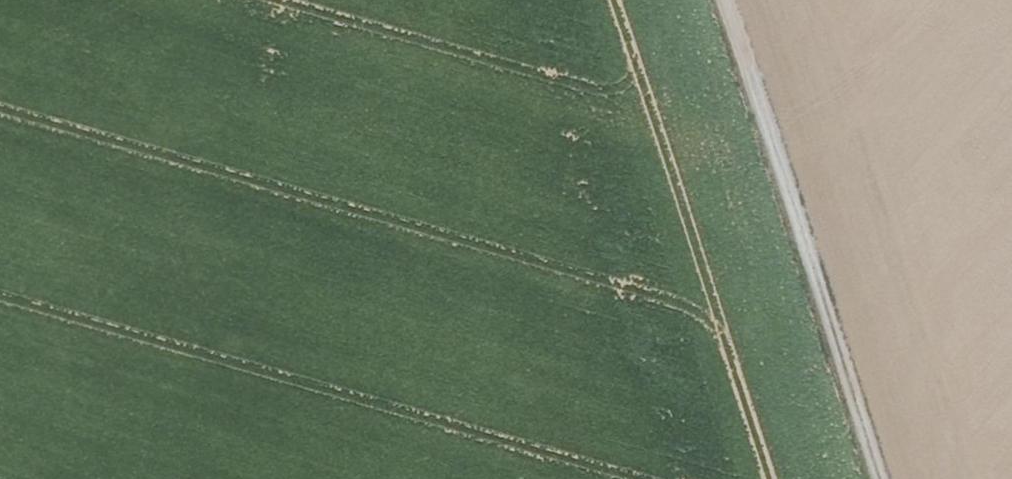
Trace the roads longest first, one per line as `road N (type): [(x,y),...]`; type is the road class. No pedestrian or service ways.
road 1 (track): [(722,0),(885,478)]

